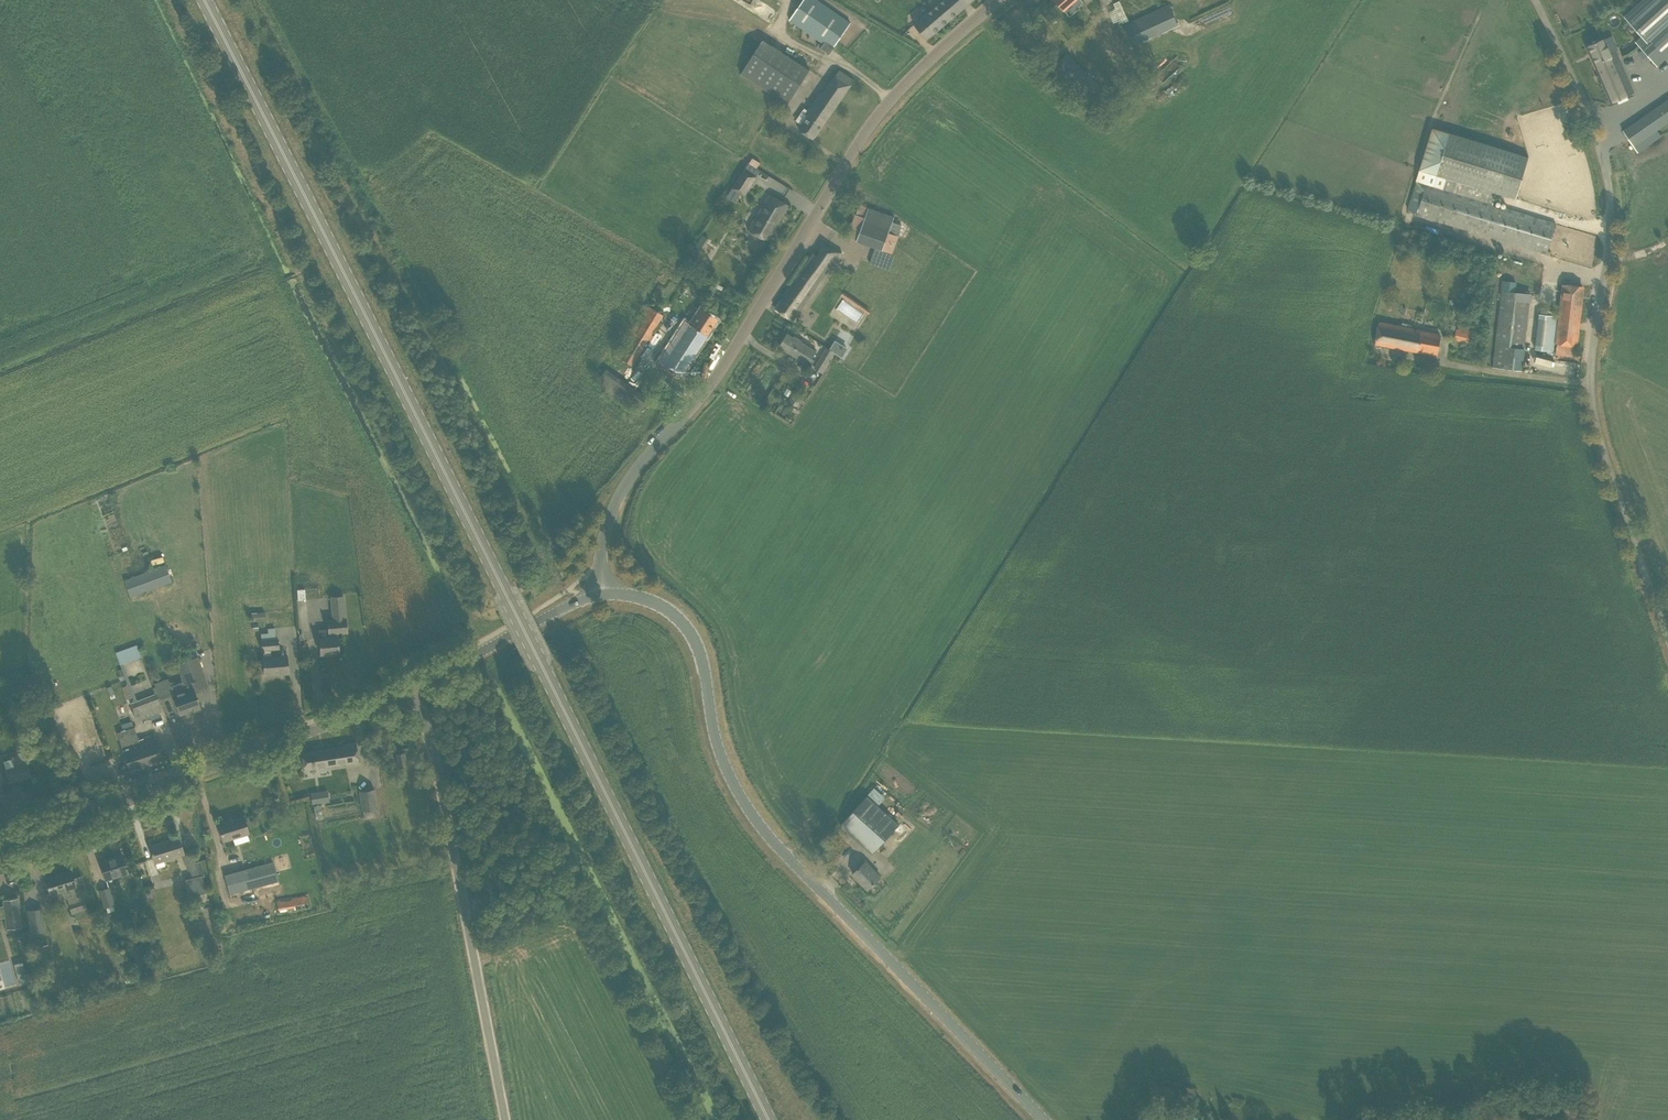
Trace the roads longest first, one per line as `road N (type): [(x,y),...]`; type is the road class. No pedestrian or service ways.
road 1 (primary): [(771,1119),(204,0)]
road 2 (unclassified): [(600,594),(599,549),(612,503),(761,299),(858,137),(995,0)]
road 3 (tertiary): [(1043,1119),(760,824),(722,757),(702,660),(683,623),(649,600),(600,594)]
road 4 (unclassified): [(1667,637),(1588,380),(1610,253),(1605,177),(1534,0)]
road 5 (tertiary): [(417,685),(0,844)]
road 6 (unclassified): [(504,1119),(417,685)]
road 7 (tertiary): [(417,685),(600,594)]

